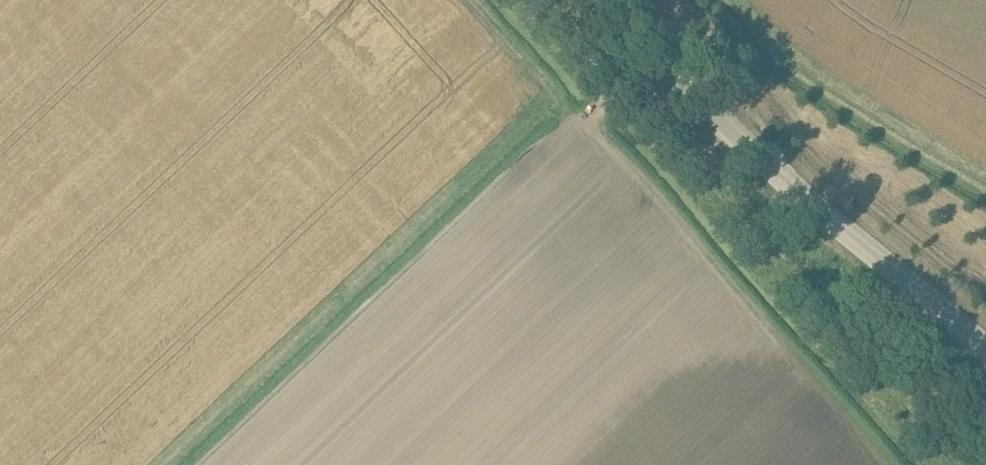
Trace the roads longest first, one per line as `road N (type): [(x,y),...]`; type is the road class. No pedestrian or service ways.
road 1 (tertiary): [(985,354),(745,146),(617,0)]
road 2 (track): [(545,0),(626,86),(589,112),(547,105),(506,139)]
road 3 (track): [(626,86),(749,150)]

